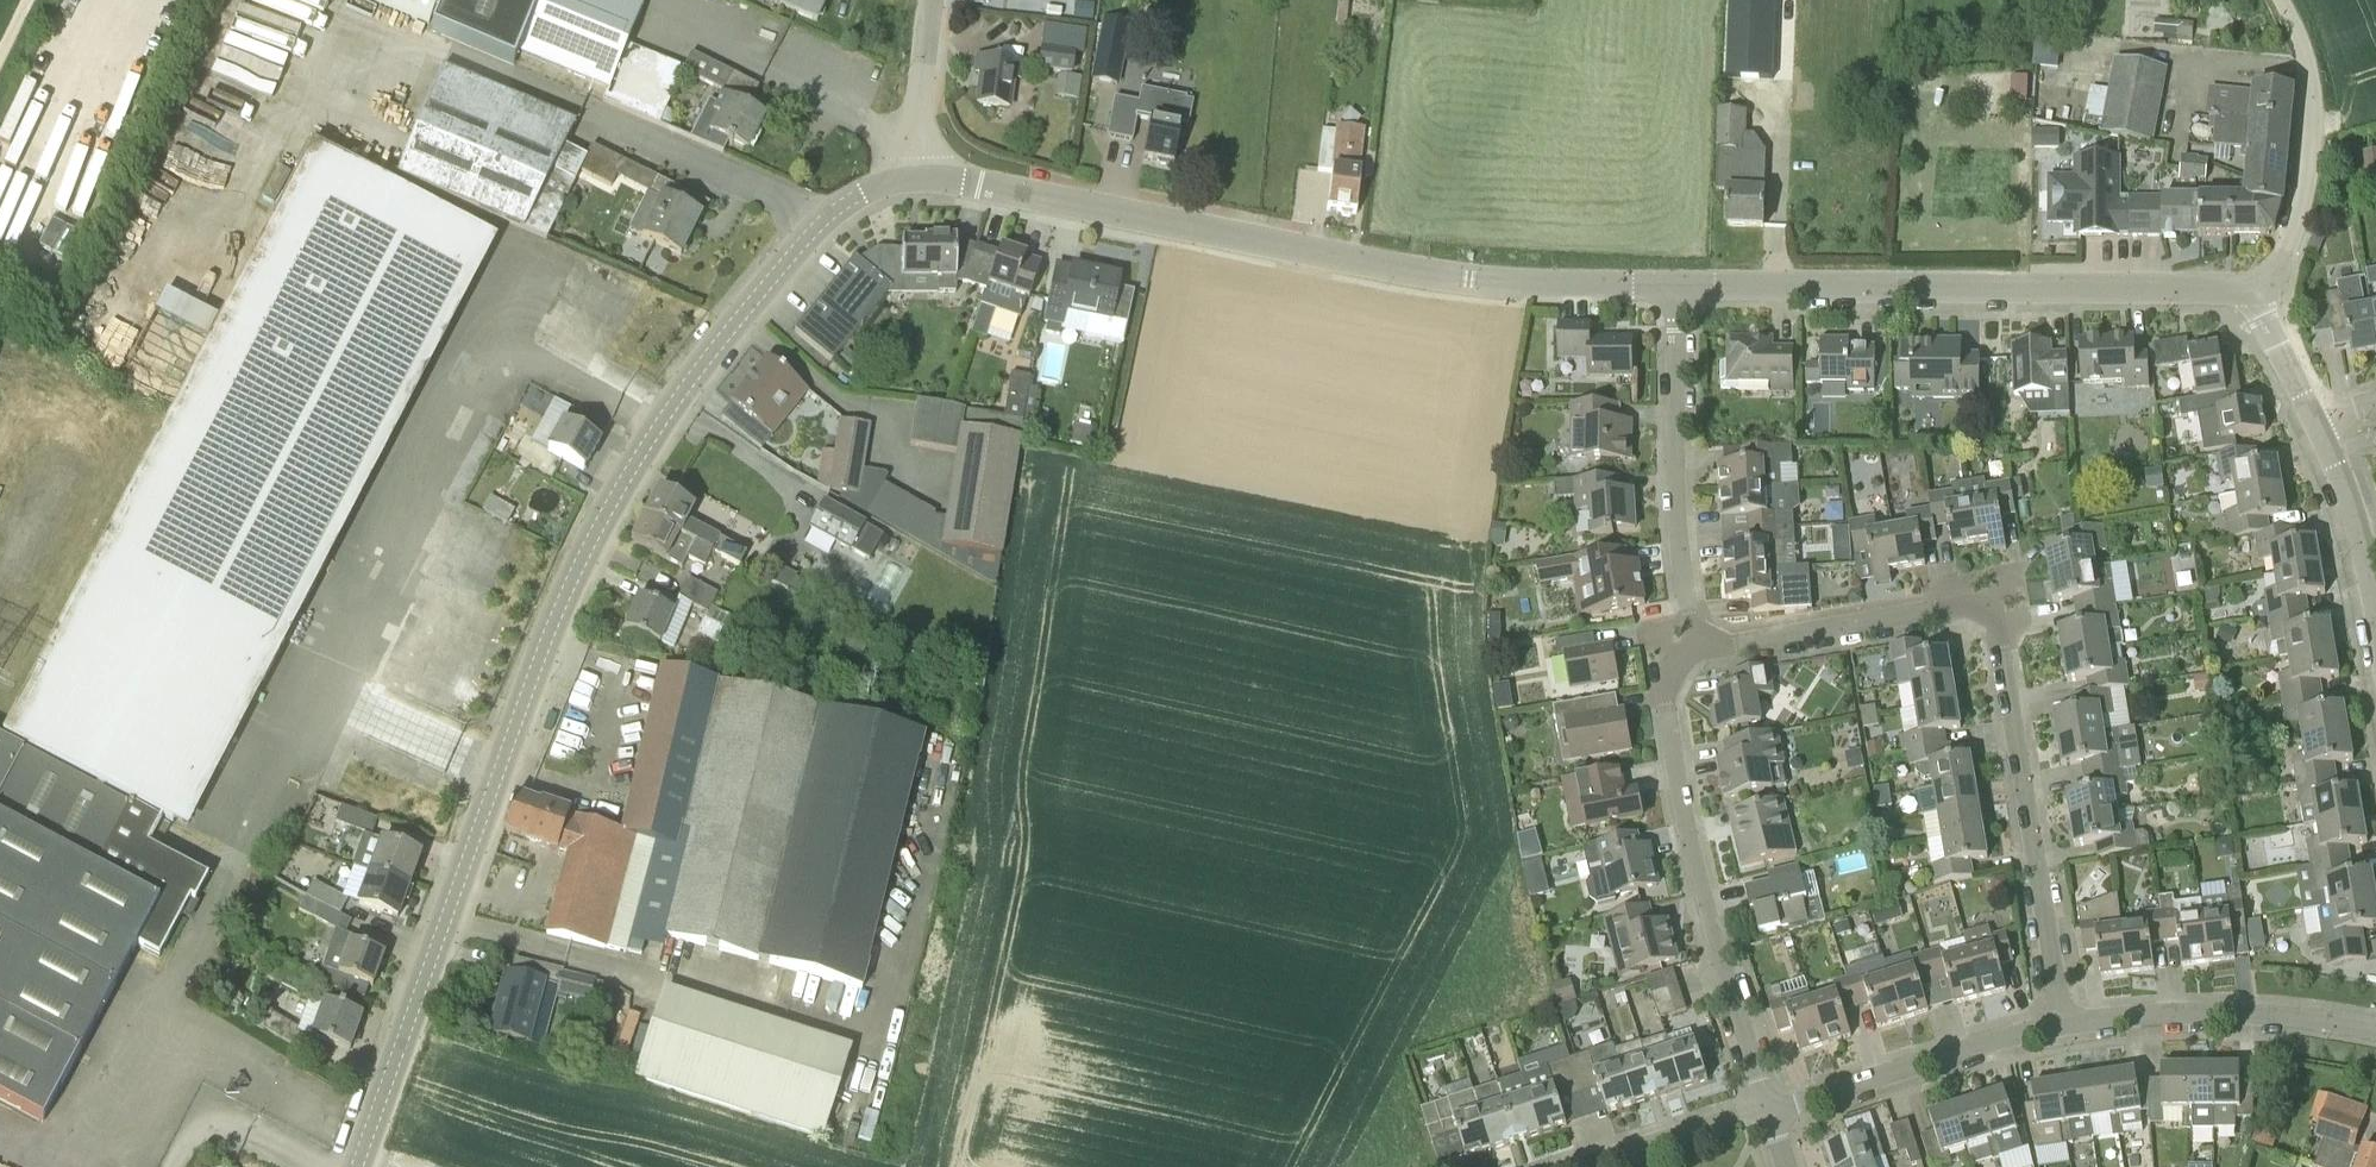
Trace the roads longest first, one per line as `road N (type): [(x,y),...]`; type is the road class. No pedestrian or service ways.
road 1 (tertiary): [(356,1166),(505,753),(582,559),(644,446),(817,222),(877,185),(921,175)]
road 2 (residential): [(1674,284),(1529,282),(921,175)]
road 3 (residential): [(2061,1023),(2000,628),(1974,607),(1699,644)]
road 4 (residential): [(2253,288),(1674,284)]
road 5 (residential): [(1767,1108),(1688,833),(1666,691),(1679,659),(1699,644)]
road 6 (residential): [(1699,644),(1678,495),(1674,284)]
road 7 (residential): [(2375,1028),(2240,1014),(2061,1023)]
road 8 (residential): [(2061,1023),(1767,1108)]
road 9 (unclassified): [(2284,253),(2311,170),(2314,102),(2306,53),(2282,0)]
road 10 (residential): [(2375,620),(2356,518),(2316,418)]
road 11 (residential): [(1567,1166),(1767,1108)]
road 12 (tertiary): [(921,175),(937,0)]
road 13 (residential): [(2316,418),(2253,288)]

